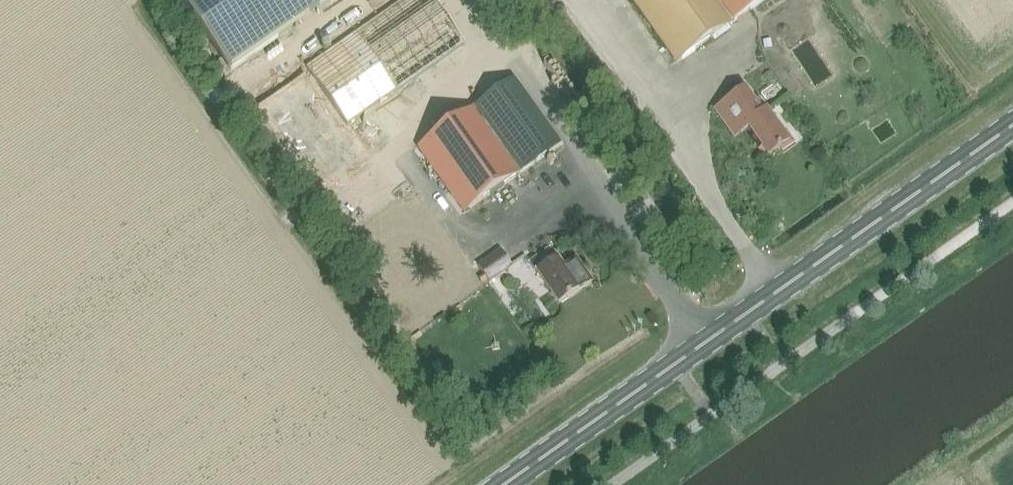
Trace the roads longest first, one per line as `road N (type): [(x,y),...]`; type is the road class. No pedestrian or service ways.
road 1 (primary): [(505,484),(1012,125)]

